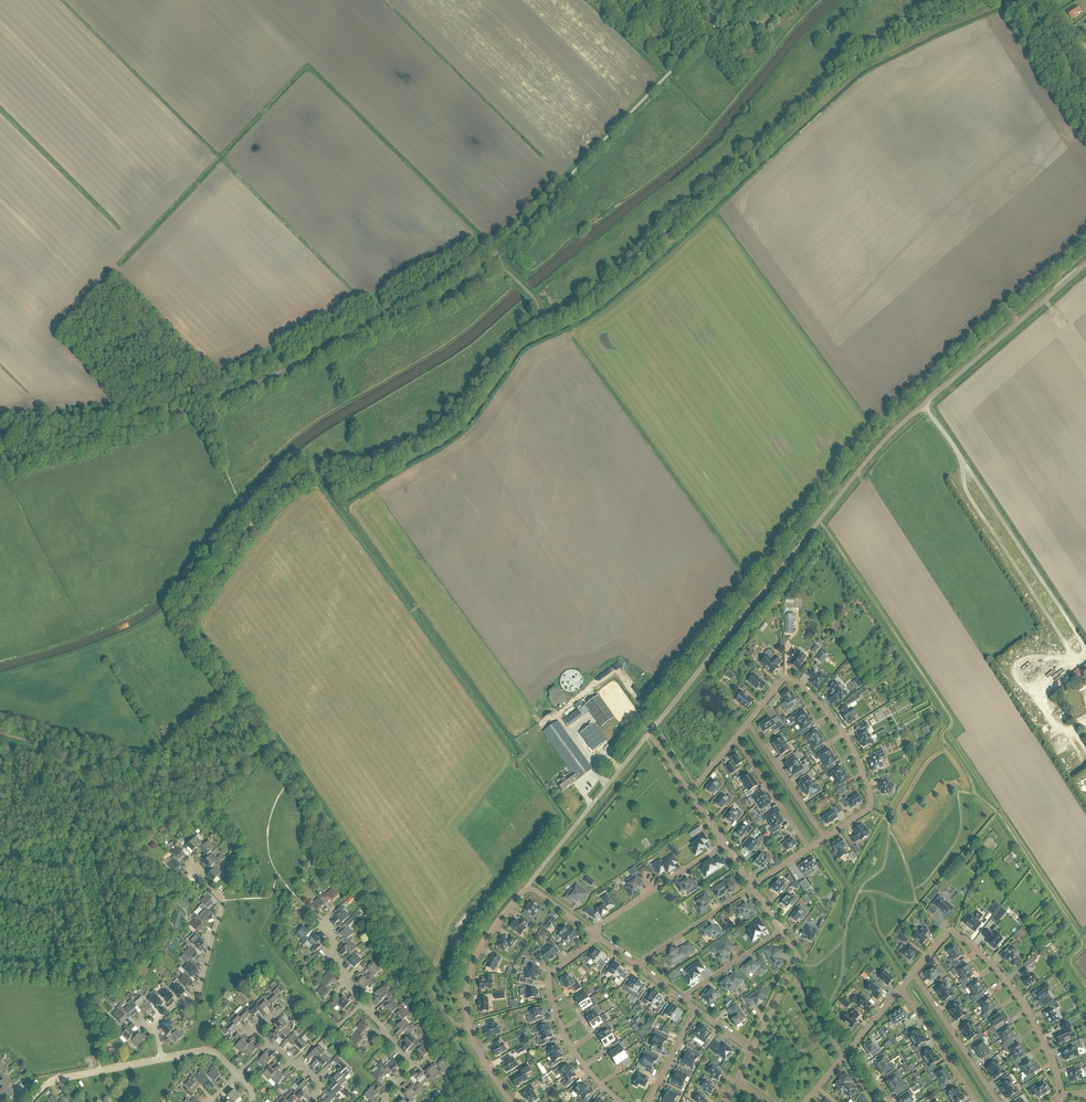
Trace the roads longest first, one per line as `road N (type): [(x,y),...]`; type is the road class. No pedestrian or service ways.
road 1 (unclassified): [(649,733),(872,454),(1085,265)]
road 2 (unclassified): [(0,436),(127,424),(215,401),(319,354),(481,250)]
road 3 (residential): [(825,837),(871,801),(834,719),(788,679),(748,725)]
road 4 (residential): [(1061,1095),(1028,1012),(961,938),(948,935),(914,973)]
road 5 (unclassified): [(511,1101),(476,1044),(468,987),(483,945),(527,889)]
road 6 (residential): [(620,1101),(579,1060),(551,991),(554,972),(595,935)]
road 7 (unclassified): [(527,889),(649,733)]
road 8 (residential): [(154,1026),(197,993),(222,899),(194,867)]
road 9 (residential): [(595,935),(723,844)]
road 10 (residential): [(999,1101),(914,973)]
road 11 (unclassified): [(161,1059),(57,1080),(30,1101)]
road 12 (residential): [(638,966),(752,887)]
road 13 (residential): [(825,837),(748,725)]
road 14 (unclassified): [(752,1050),(798,959),(780,931)]
road 15 (residential): [(901,989),(975,1101)]
road 16 (residential): [(735,739),(808,848)]

